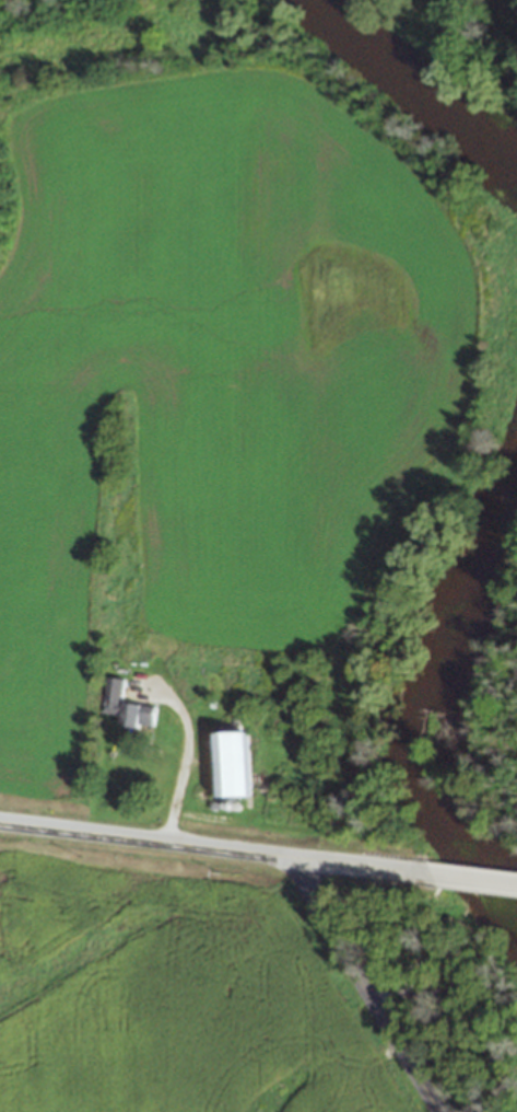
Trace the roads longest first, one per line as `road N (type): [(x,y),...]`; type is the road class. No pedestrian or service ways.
road 1 (secondary): [(428,873),(0,824)]
road 2 (residential): [(299,860),(305,889),(437,1111)]

